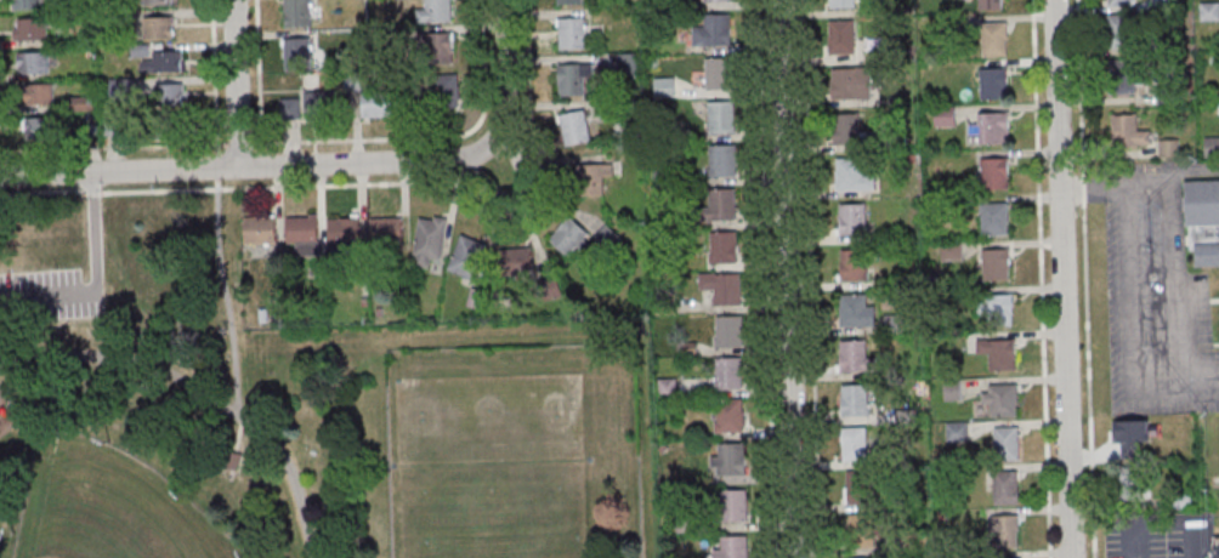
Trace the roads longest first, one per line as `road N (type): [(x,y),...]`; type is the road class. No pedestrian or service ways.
road 1 (residential): [(1075,557),(1055,0)]
road 2 (residential): [(796,557),(779,0)]
road 3 (residential): [(498,129),(458,156),(0,175)]
road 4 (residential): [(240,167),(235,0)]
road 5 (residential): [(498,129),(503,0)]

